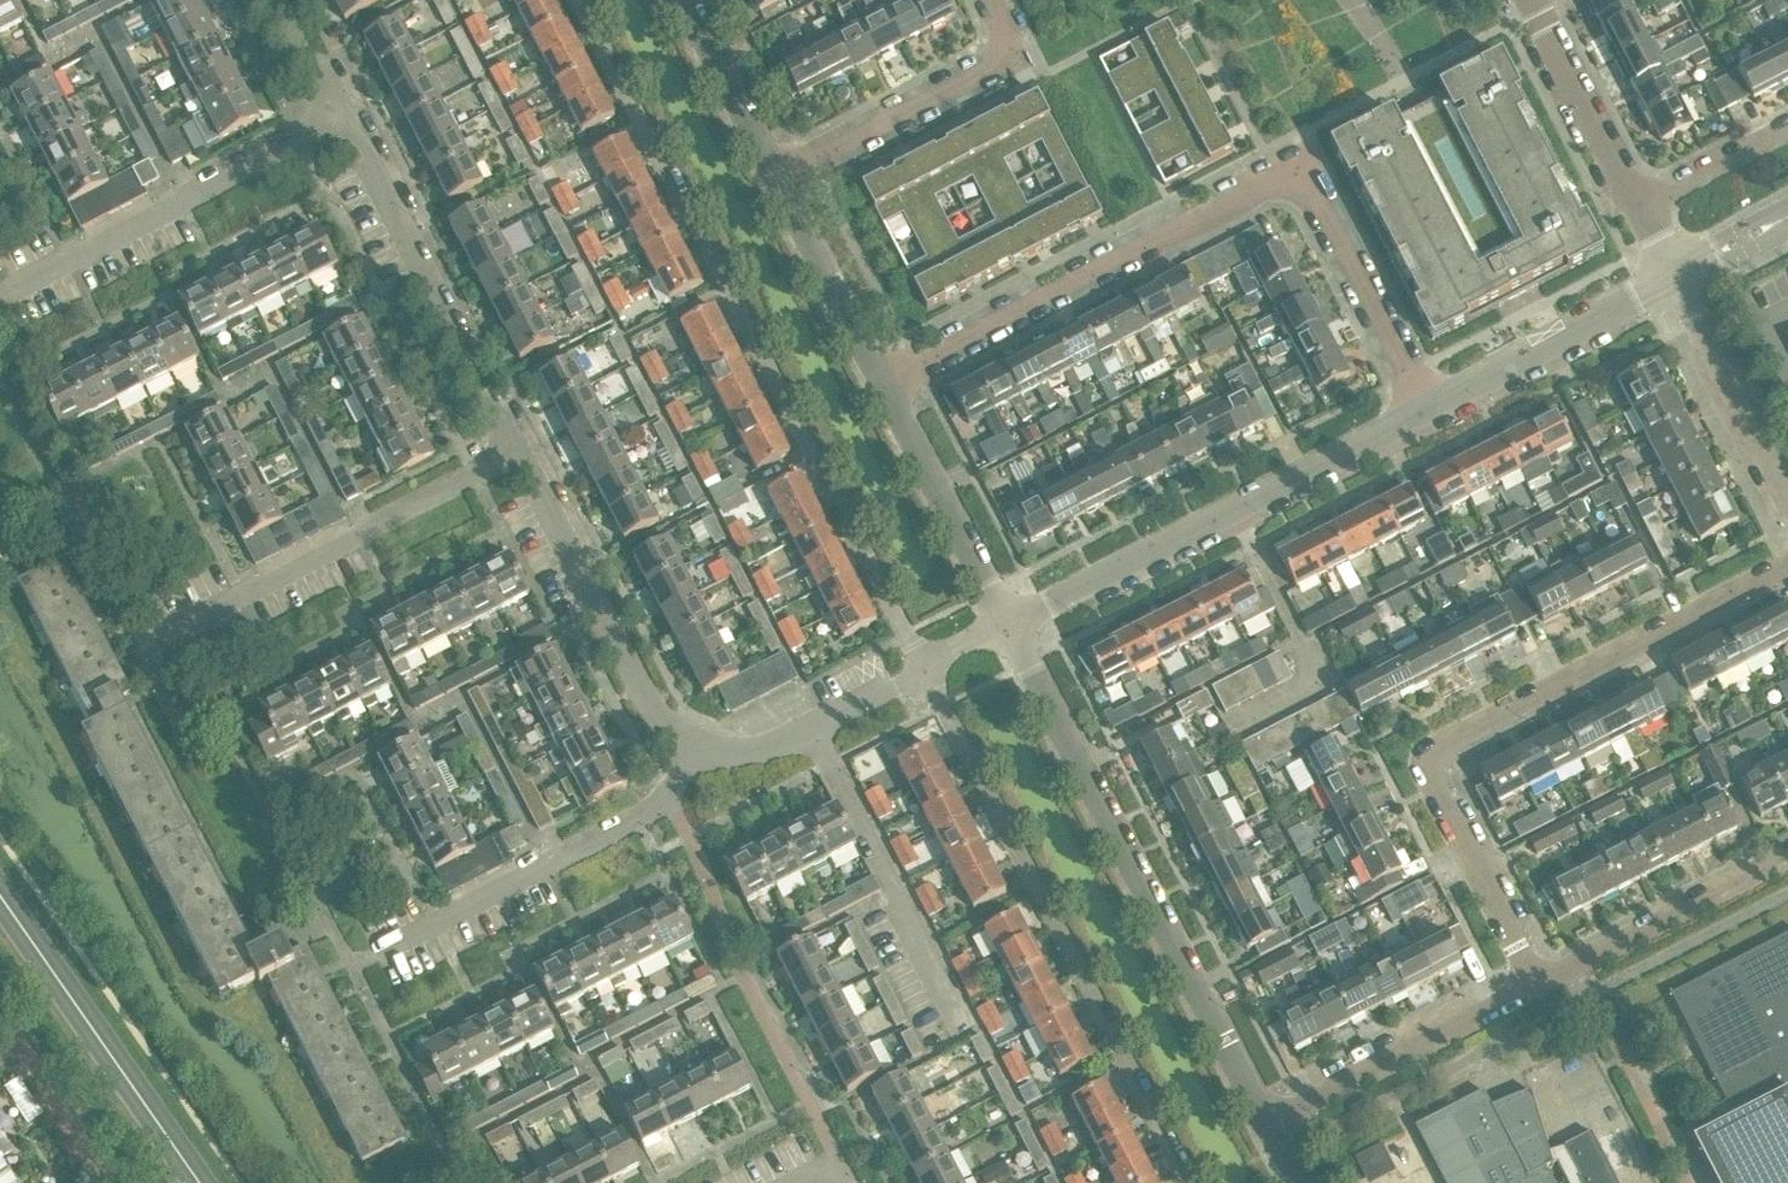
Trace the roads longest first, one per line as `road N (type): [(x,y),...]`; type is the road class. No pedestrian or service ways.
road 1 (residential): [(579,0),(929,667)]
road 2 (residential): [(885,387),(1181,228),(1297,177),(1421,411)]
road 3 (residential): [(1540,986),(1432,783),(1443,753),(1787,570)]
road 4 (residential): [(929,667),(1191,1182)]
road 5 (residential): [(1266,1127),(1011,624)]
road 6 (residential): [(1011,624),(1421,411)]
road 7 (residential): [(133,649),(522,445)]
road 8 (residential): [(350,968),(671,799),(687,754)]
road 9 (residential): [(0,301),(344,108)]
road 10 (residential): [(522,445),(344,108)]
road 11 (secondary): [(203,1182),(0,889)]
road 12 (residential): [(687,754),(522,445)]
road 13 (residential): [(964,1030),(815,721)]
road 14 (residential): [(772,174),(1009,52),(983,0)]
road 15 (residential): [(1266,1127),(1540,986)]
road 16 (residential): [(1421,411),(1677,278)]
road 17 (residential): [(1540,986),(1787,857)]
road 18 (residential): [(1011,624),(885,387)]
road 19 (residential): [(885,387),(772,174)]
road 20 (residential): [(1787,492),(1677,278)]
road 21 (residential): [(1641,206),(1533,0)]
road 22 (residential): [(772,174),(684,0)]
road 23 (residential): [(1787,129),(1641,206)]
road 24 (residential): [(687,754),(749,754),(815,721)]
road 25 (residential): [(815,721),(929,667)]
road 26 (residential): [(1677,278),(1787,221)]
road 27 (residential): [(344,108),(289,0)]

